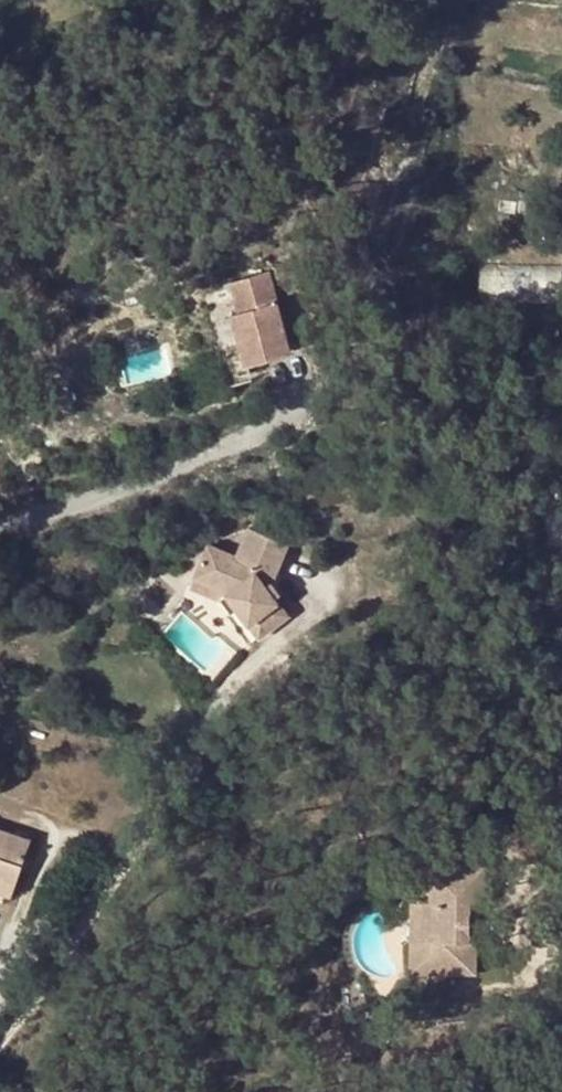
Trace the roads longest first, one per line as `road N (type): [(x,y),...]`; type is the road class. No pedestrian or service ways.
road 1 (residential): [(0,525),(76,509),(281,429),(301,375)]

